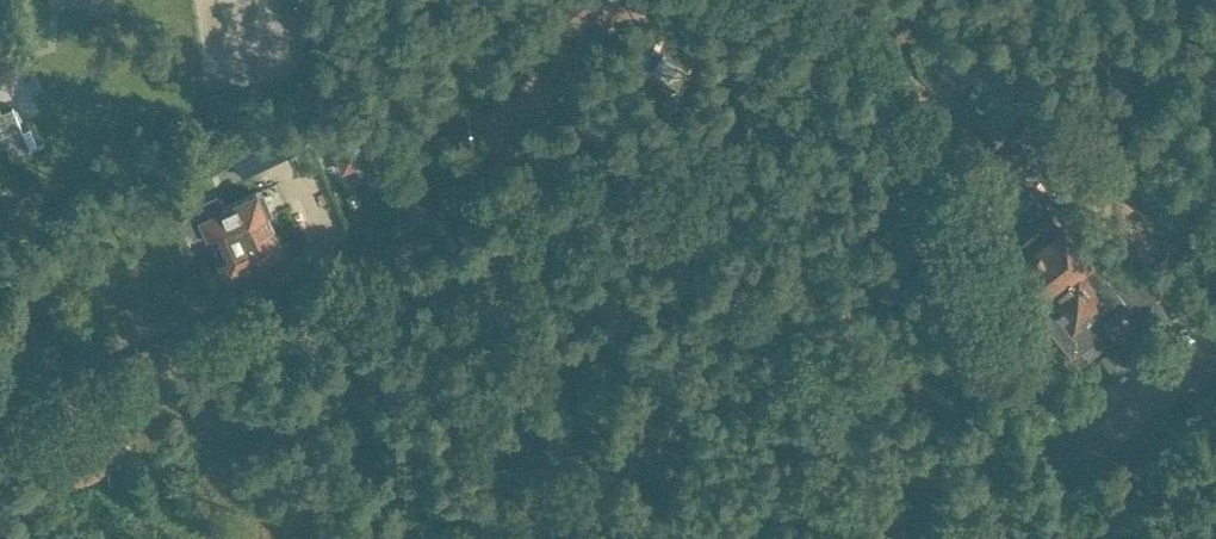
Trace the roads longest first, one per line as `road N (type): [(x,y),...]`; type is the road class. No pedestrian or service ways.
road 1 (unclassified): [(1215,237),(876,0)]

